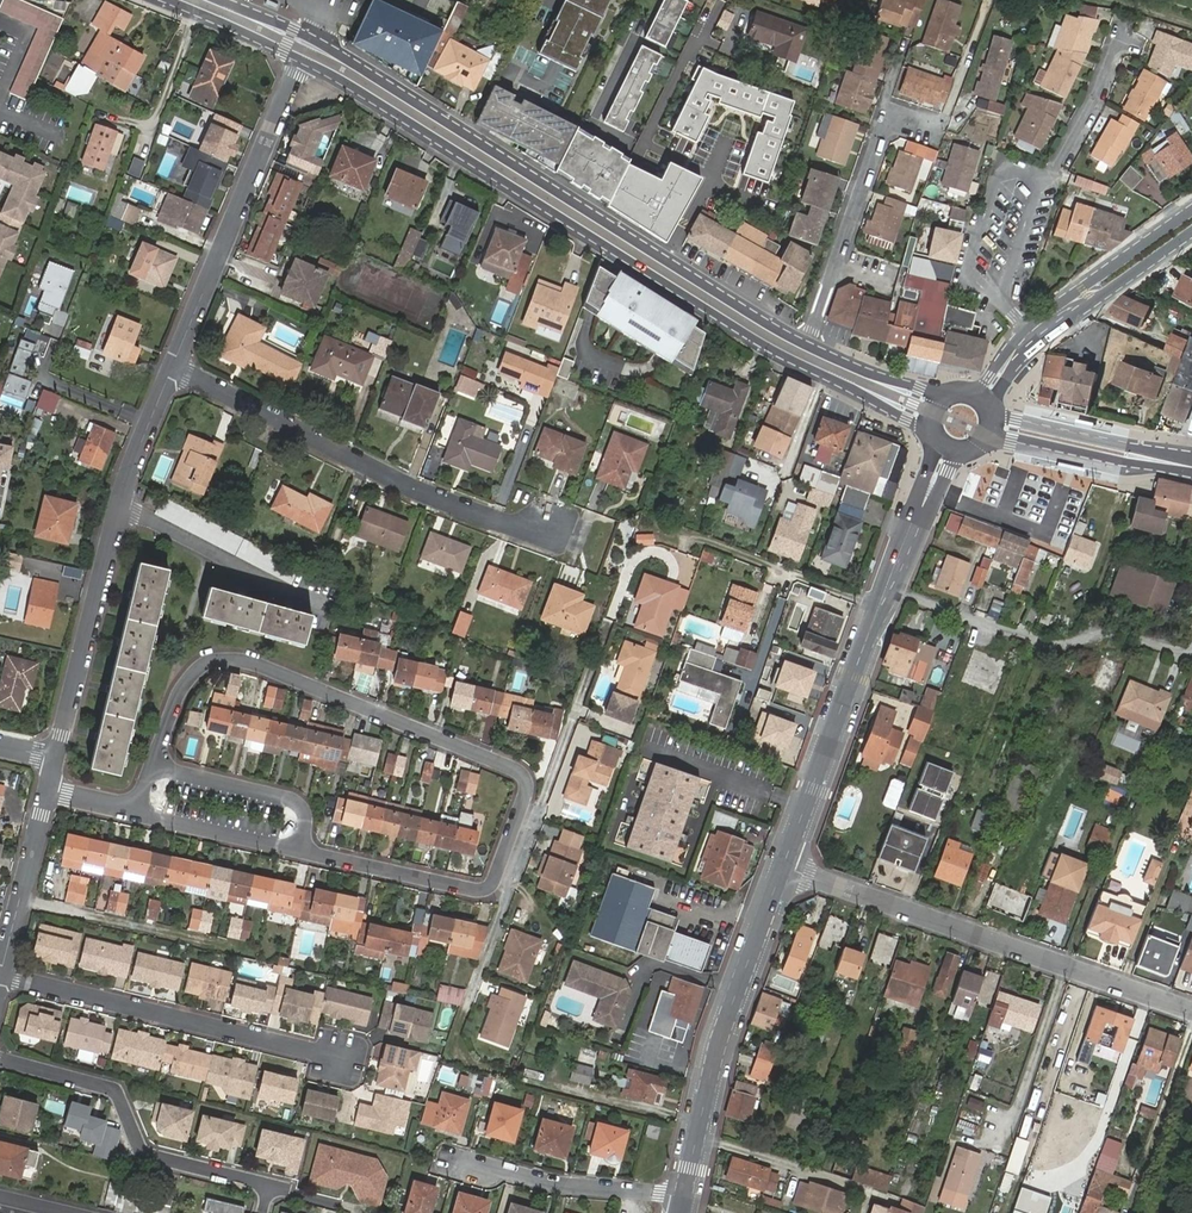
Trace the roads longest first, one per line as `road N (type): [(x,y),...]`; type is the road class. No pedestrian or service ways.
road 1 (residential): [(299,850),(485,890),(496,879),(528,791),(525,779),(243,660),(210,660),(182,684),(150,767)]
road 2 (secondary): [(301,59),(749,335),(932,431)]
road 3 (secondary): [(807,346),(310,39)]
road 4 (residential): [(784,867),(1191,1010)]
road 5 (residential): [(171,367),(398,481),(510,527),(550,526)]
road 6 (residential): [(2,976),(344,1057)]
road 7 (secondary): [(784,867),(718,1046),(683,1195)]
road 8 (residential): [(1027,327),(1003,300),(1019,246),(1123,18)]
road 9 (residential): [(171,367),(301,59)]
road 10 (residential): [(269,1187),(144,1154),(116,1091),(0,1059)]
road 11 (residential): [(1191,650),(1113,630),(1047,644),(887,587)]
road 12 (secondary): [(887,587),(784,867)]
road 13 (residential): [(57,761),(118,504)]
road 14 (residential): [(892,118),(807,346)]
road 15 (residential): [(683,1195),(552,1185),(466,1163)]
road 16 (residential): [(118,504),(315,602)]
road 17 (secondary): [(987,436),(1191,473)]
road 18 (secondary): [(1191,456),(991,415)]
road 19 (residential): [(299,850),(306,816),(298,802),(150,767)]
road 20 (tertiary): [(1191,210),(1027,327)]
road 21 (residential): [(2,976),(49,789)]
road 22 (tertiary): [(1040,342),(1191,233)]
road 23 (residential): [(135,807),(299,850)]
road 24 (residential): [(118,504),(171,367)]
road 25 (secondary): [(944,395),(807,346)]

